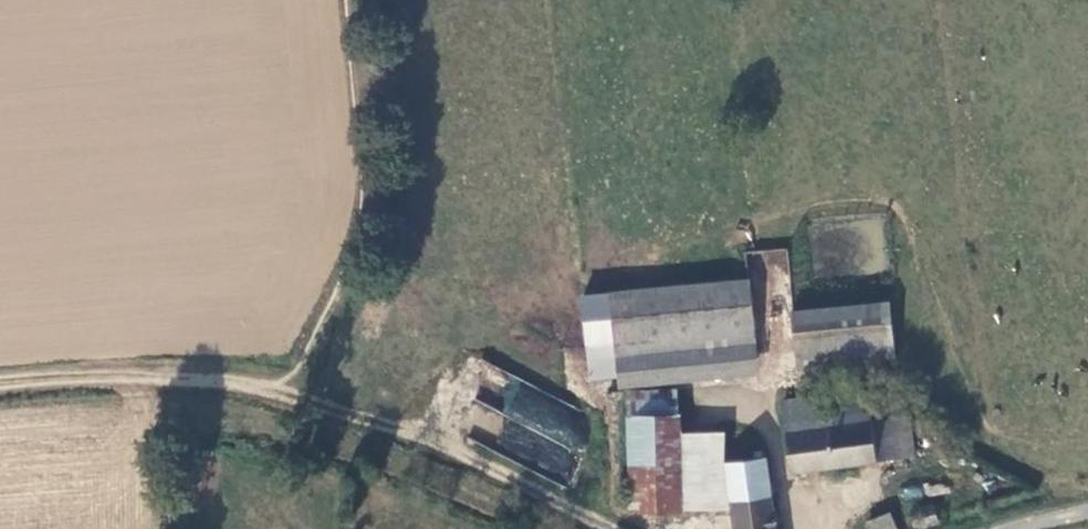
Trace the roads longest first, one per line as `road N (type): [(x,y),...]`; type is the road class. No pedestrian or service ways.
road 1 (track): [(284,382),(602,528)]
road 2 (track): [(0,386),(96,377),(284,382)]

